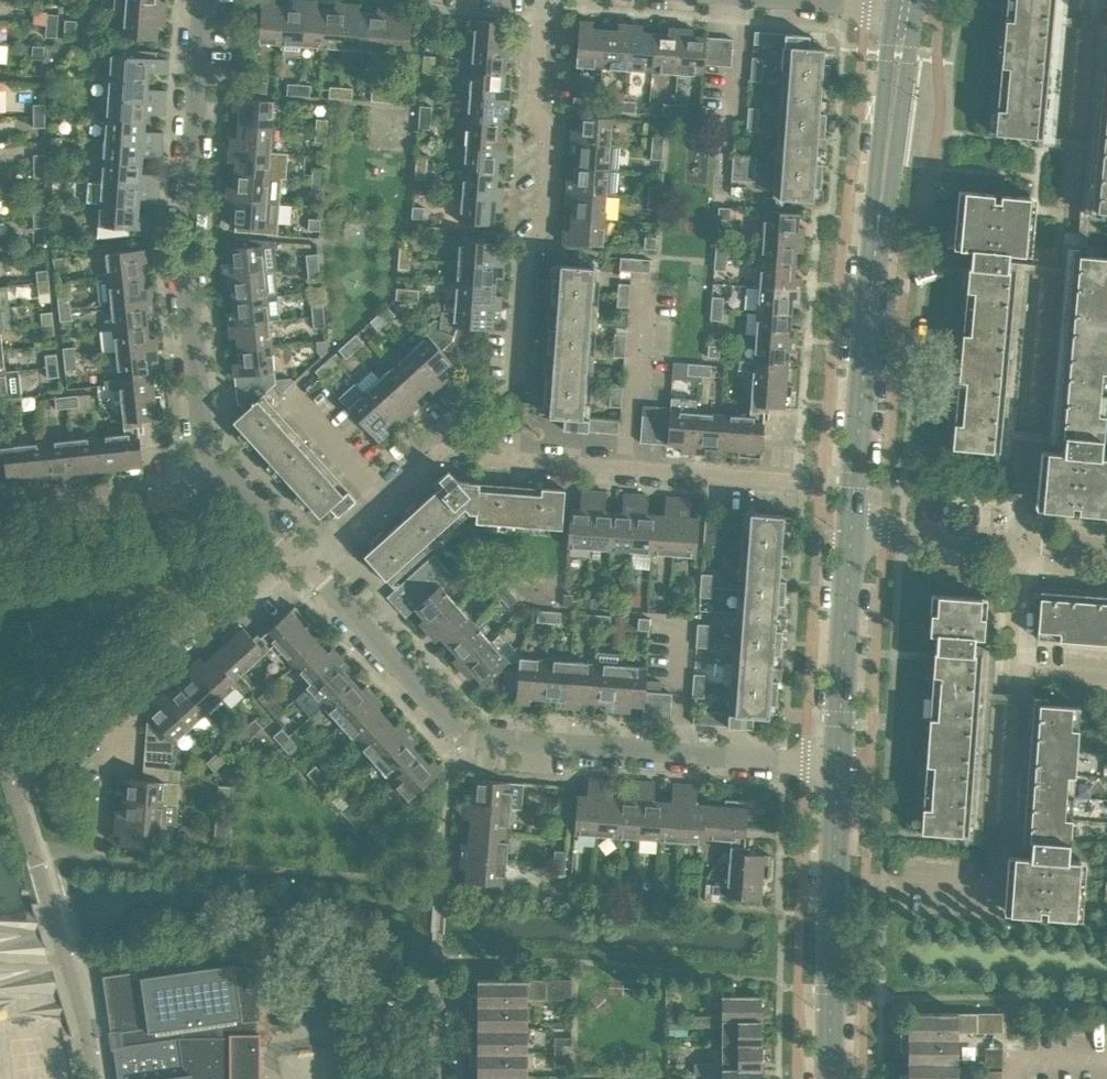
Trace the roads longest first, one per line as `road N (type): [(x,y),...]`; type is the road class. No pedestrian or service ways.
road 1 (residential): [(837,763),(478,739),(313,571)]
road 2 (residential): [(313,571),(435,459),(450,455),(799,482)]
road 3 (tertiary): [(905,6),(848,528)]
road 4 (residential): [(222,472),(201,431),(186,268),(204,0)]
road 5 (residential): [(519,368),(529,246),(549,228),(556,127),(536,100),(543,0)]
road 6 (residential): [(11,782),(292,547)]
road 7 (tertiary): [(837,763),(832,1078)]
road 8 (residential): [(898,881),(993,883),(1008,672)]
road 9 (residential): [(1020,541),(1047,275)]
road 10 (tertiary): [(848,528),(837,763)]
road 11 (residential): [(0,511),(178,502),(222,472)]
road 12 (residential): [(436,1078),(435,998),(426,989),(411,1000),(411,1078)]
road 13 (residential): [(1020,541),(848,528)]
road 14 (residential): [(1008,672),(1020,541)]

